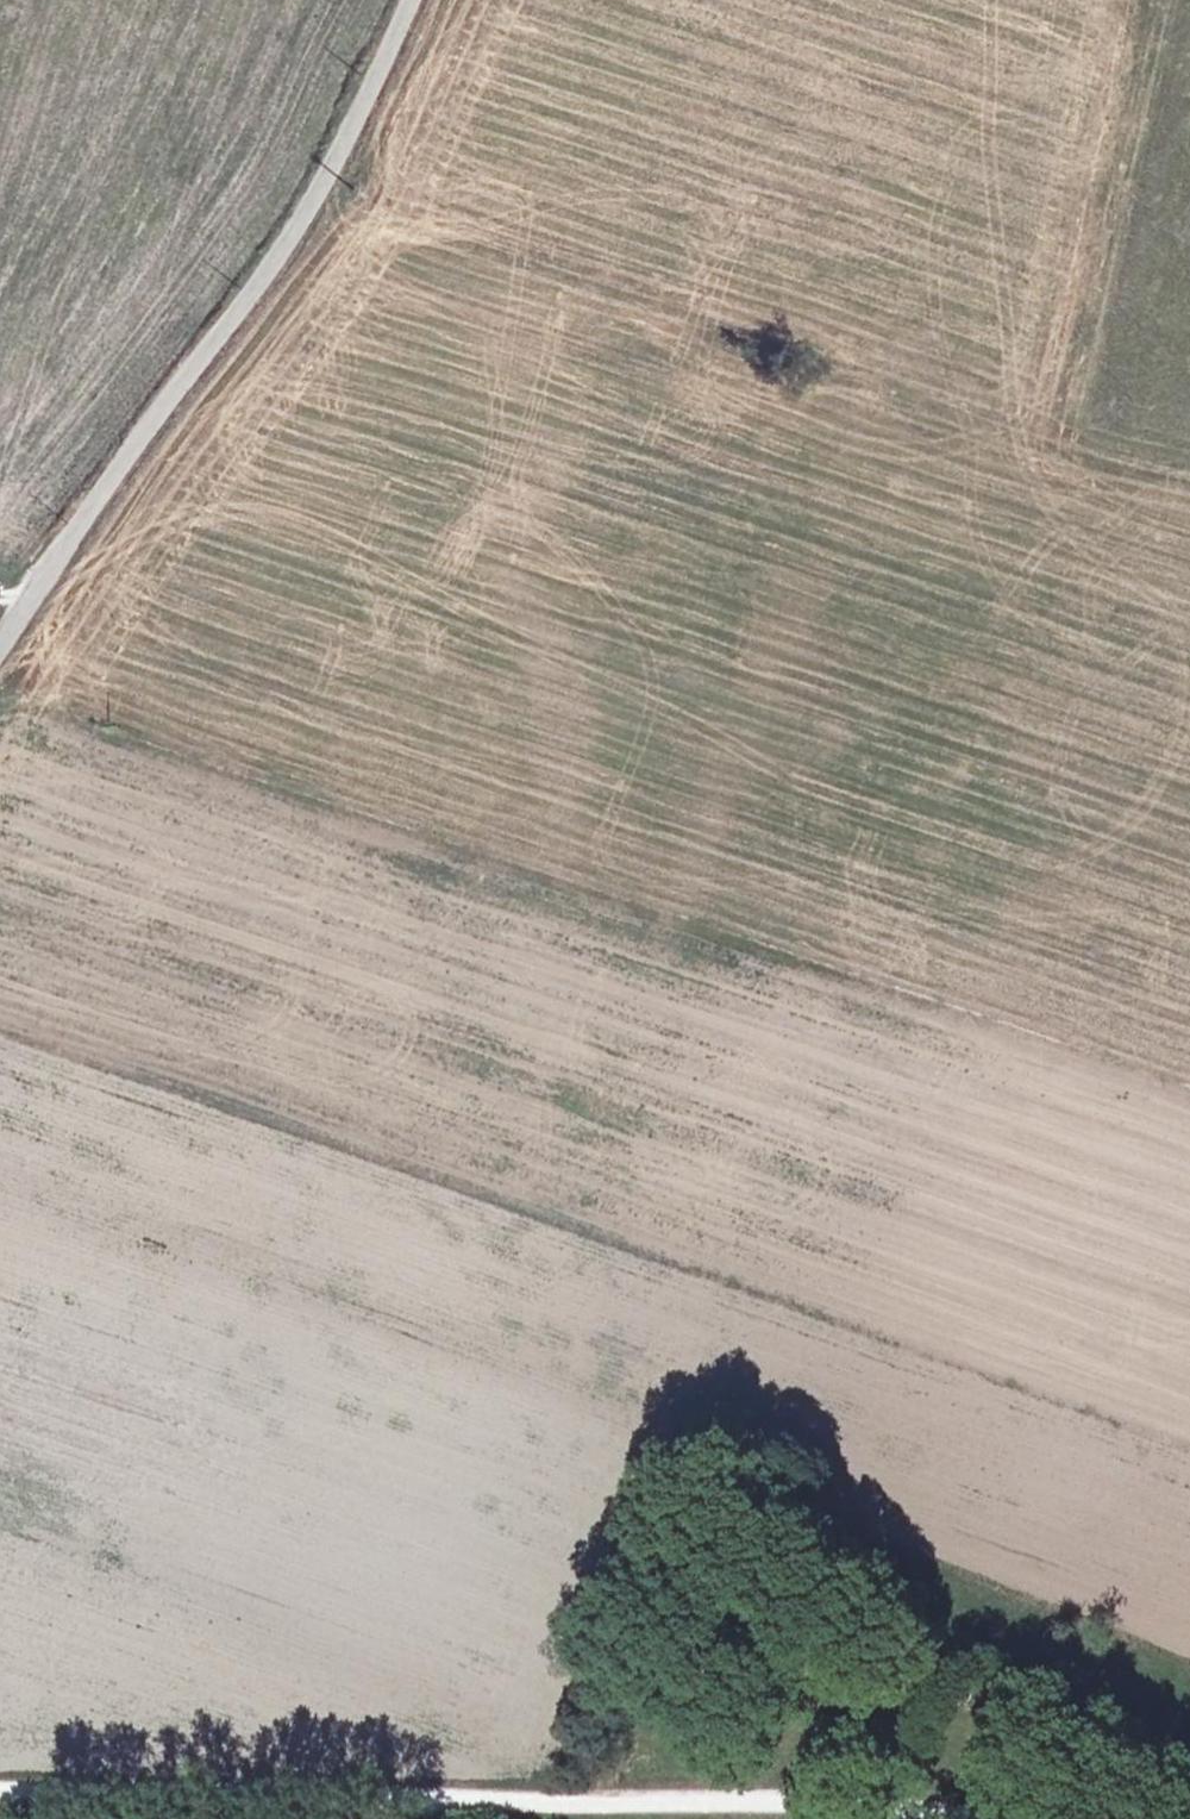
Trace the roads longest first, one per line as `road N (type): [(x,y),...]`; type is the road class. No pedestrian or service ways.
road 1 (unclassified): [(0,1792),(891,1802),(947,1818)]
road 2 (unclassified): [(0,657),(229,342),(424,0)]

